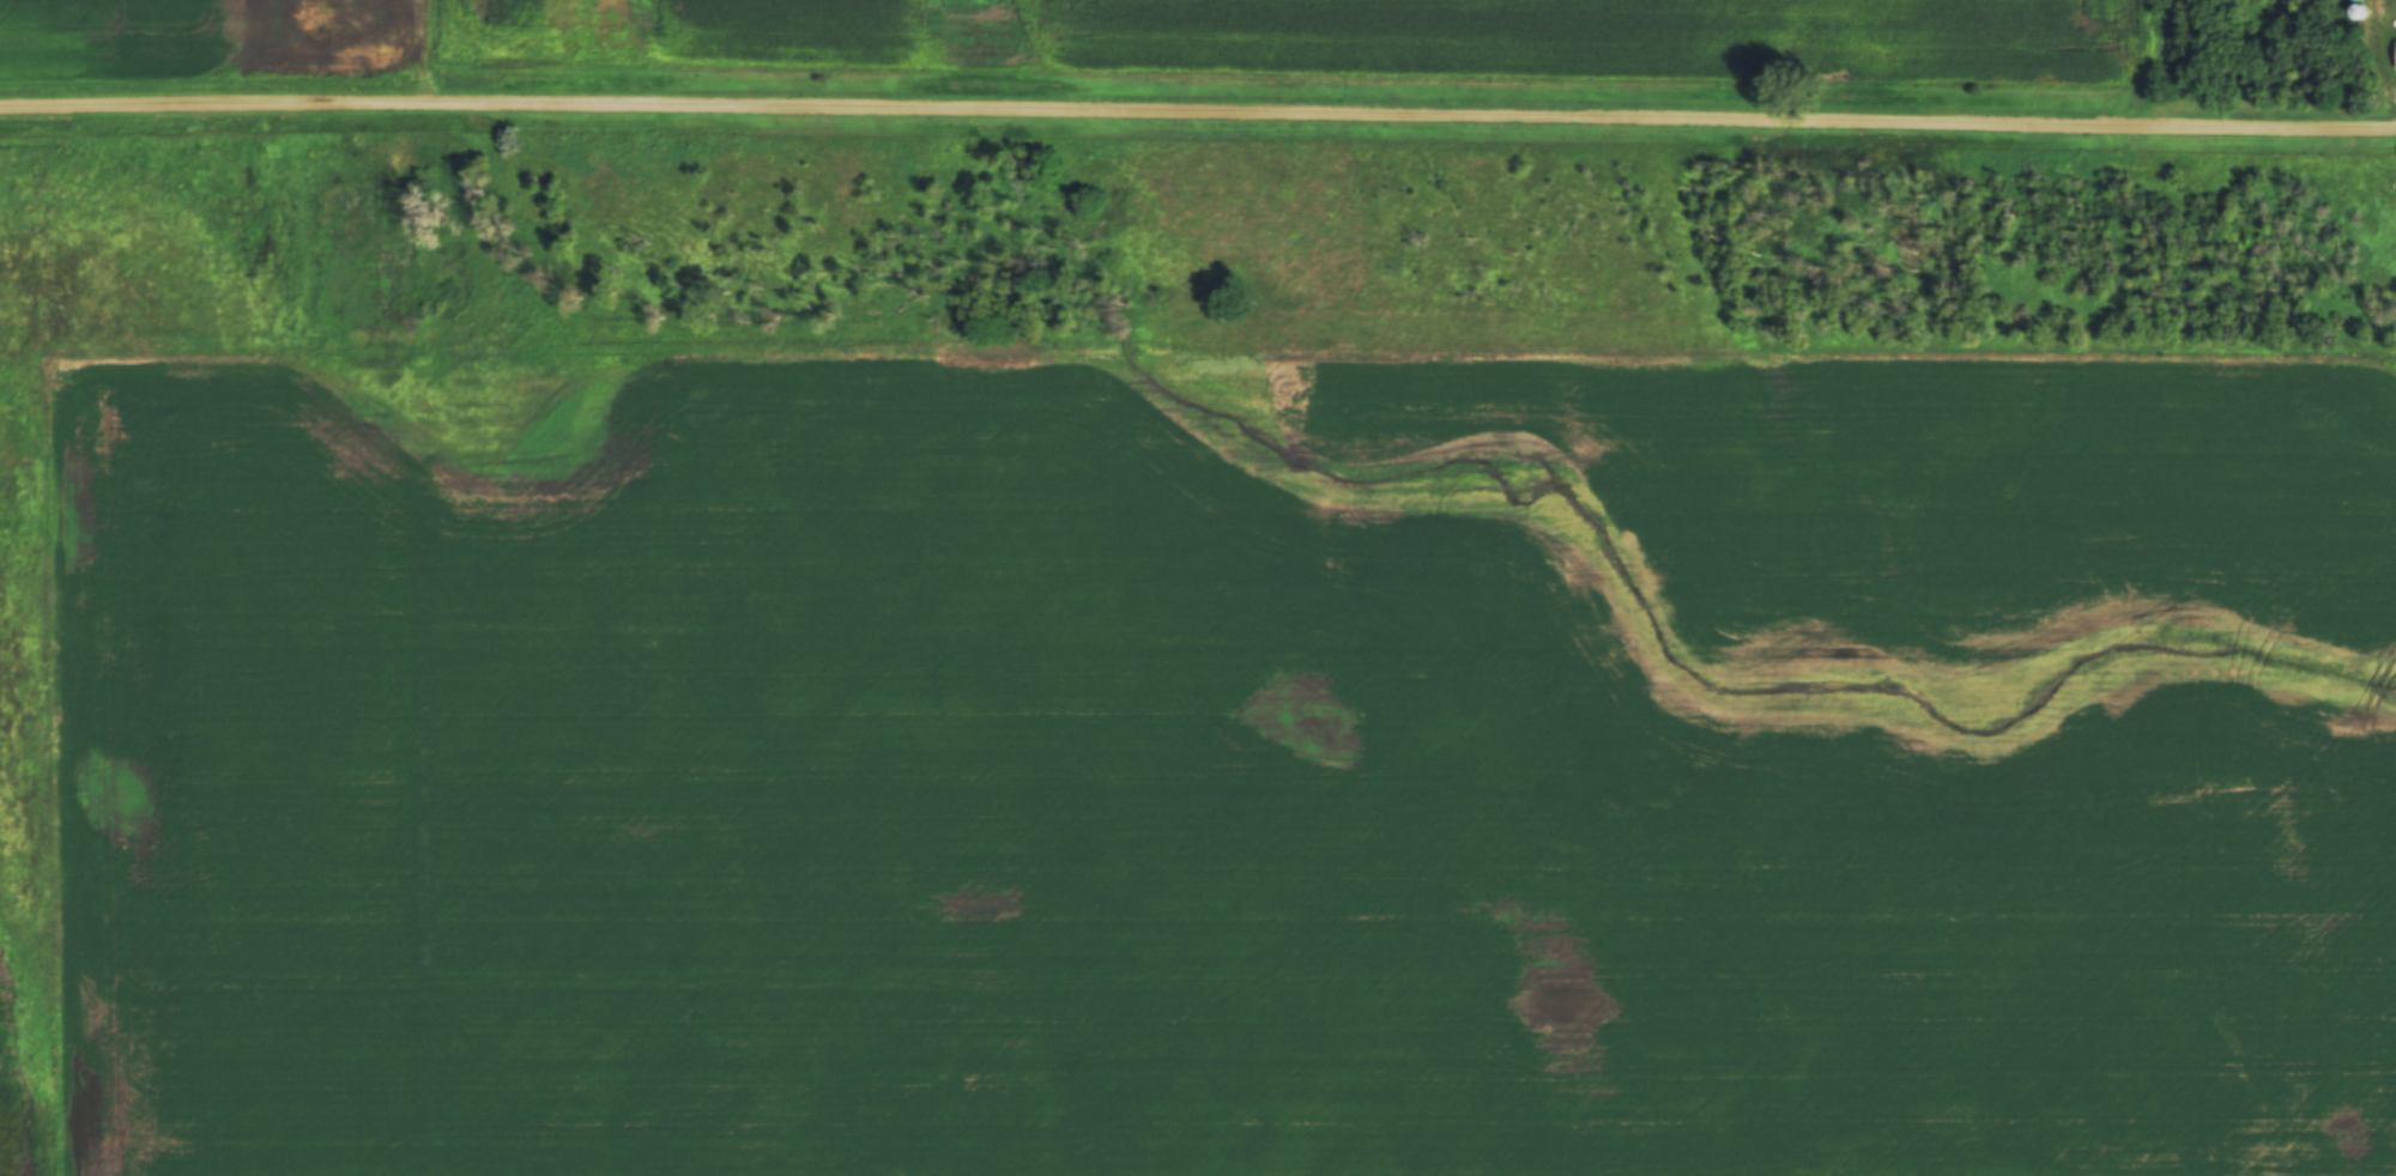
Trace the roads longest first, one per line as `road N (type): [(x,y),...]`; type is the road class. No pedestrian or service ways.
road 1 (residential): [(2395,131),(537,105),(0,109)]

